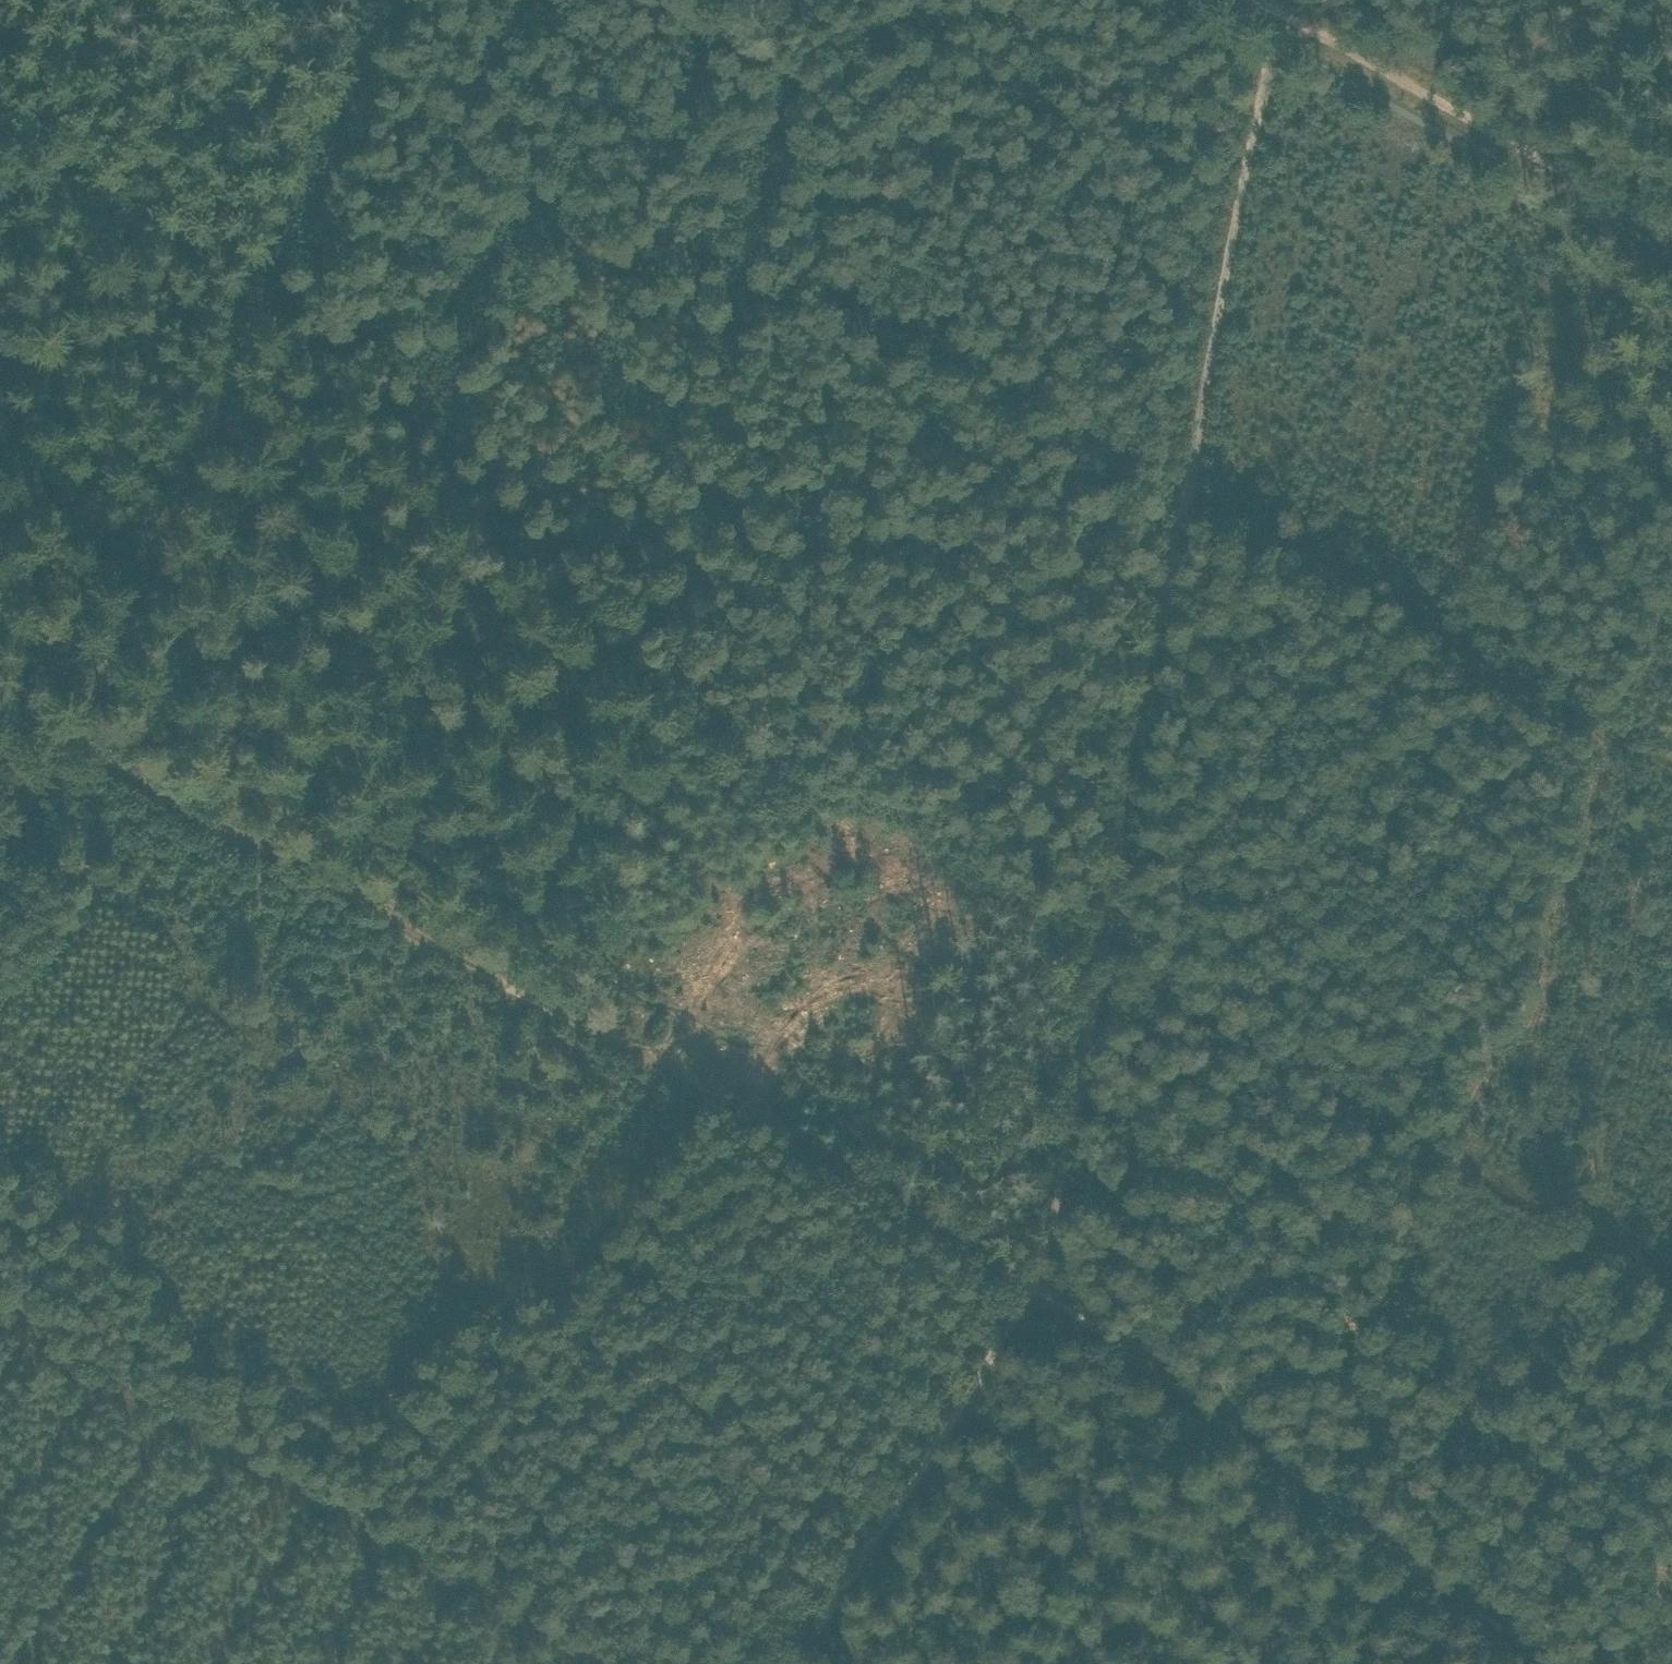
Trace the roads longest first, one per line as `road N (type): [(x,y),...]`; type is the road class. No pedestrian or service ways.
road 1 (track): [(1031,1284),(1104,938),(1270,39)]
road 2 (track): [(0,706),(1031,1284)]
road 3 (track): [(0,853),(73,747),(376,0)]
road 4 (track): [(588,1663),(0,1325)]
road 5 (track): [(1249,0),(1671,235)]
road 6 (track): [(1031,1284),(1417,1569)]
road 7 (track): [(785,1663),(1031,1284)]
road 8 (track): [(1417,1569),(1547,1663)]

